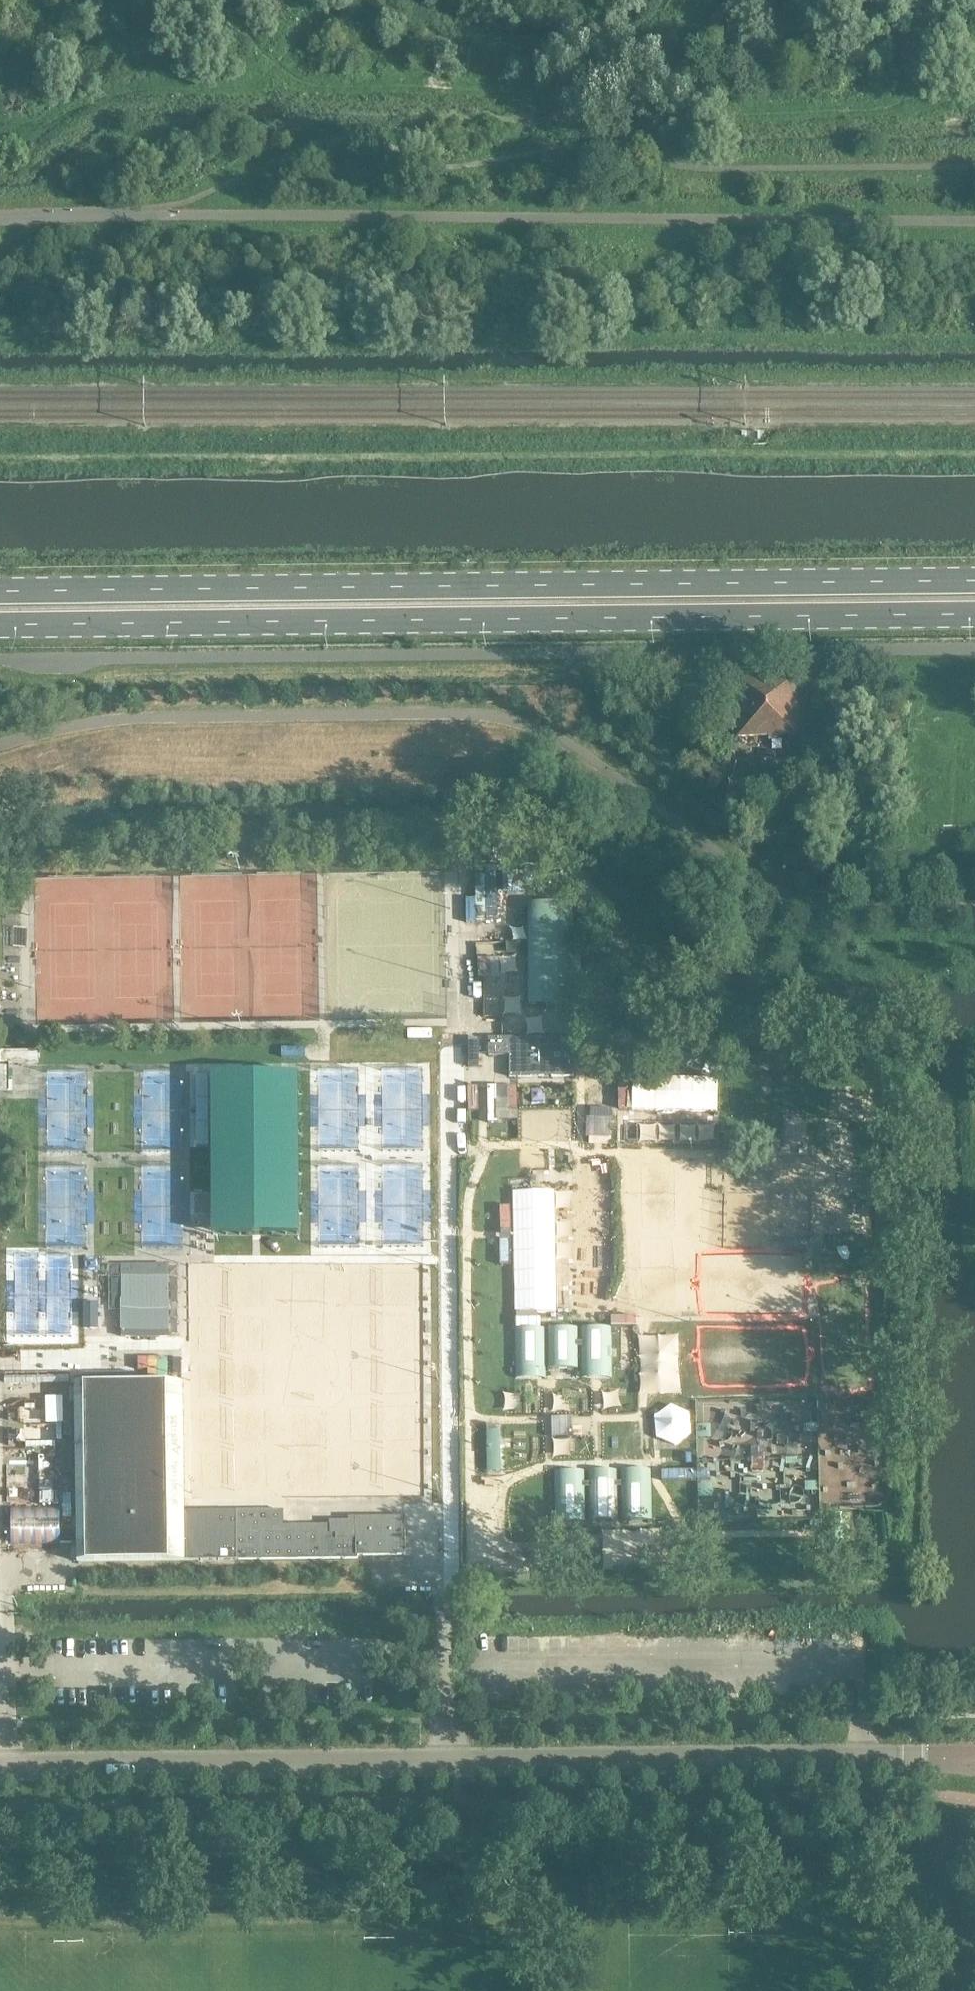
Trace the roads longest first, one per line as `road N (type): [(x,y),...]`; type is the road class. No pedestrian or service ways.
road 1 (primary): [(974,580),(0,591)]
road 2 (primary): [(0,623),(974,613)]
road 3 (unclassified): [(0,1769),(923,1761)]

